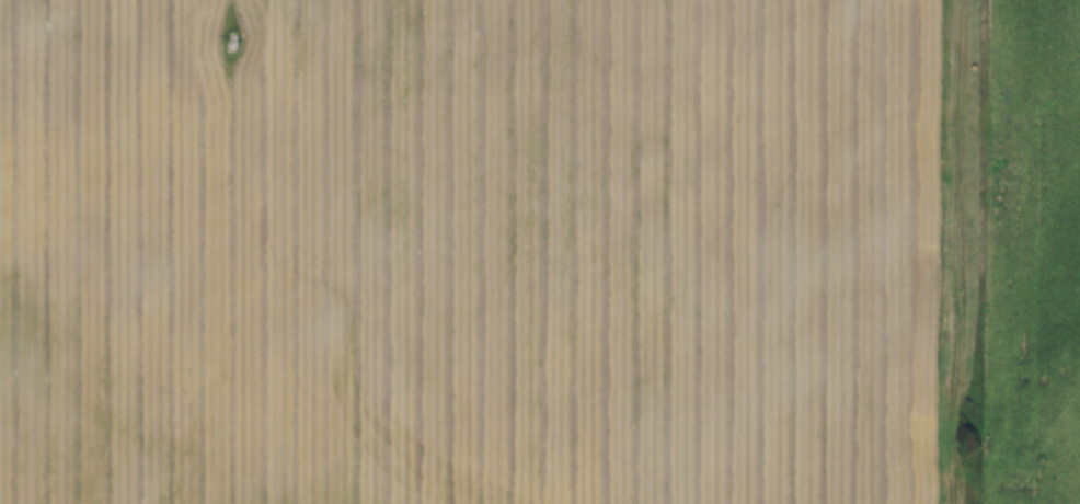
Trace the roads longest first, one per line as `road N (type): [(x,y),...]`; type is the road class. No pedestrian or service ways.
road 1 (track): [(985,205),(961,177),(957,154),(959,0)]

